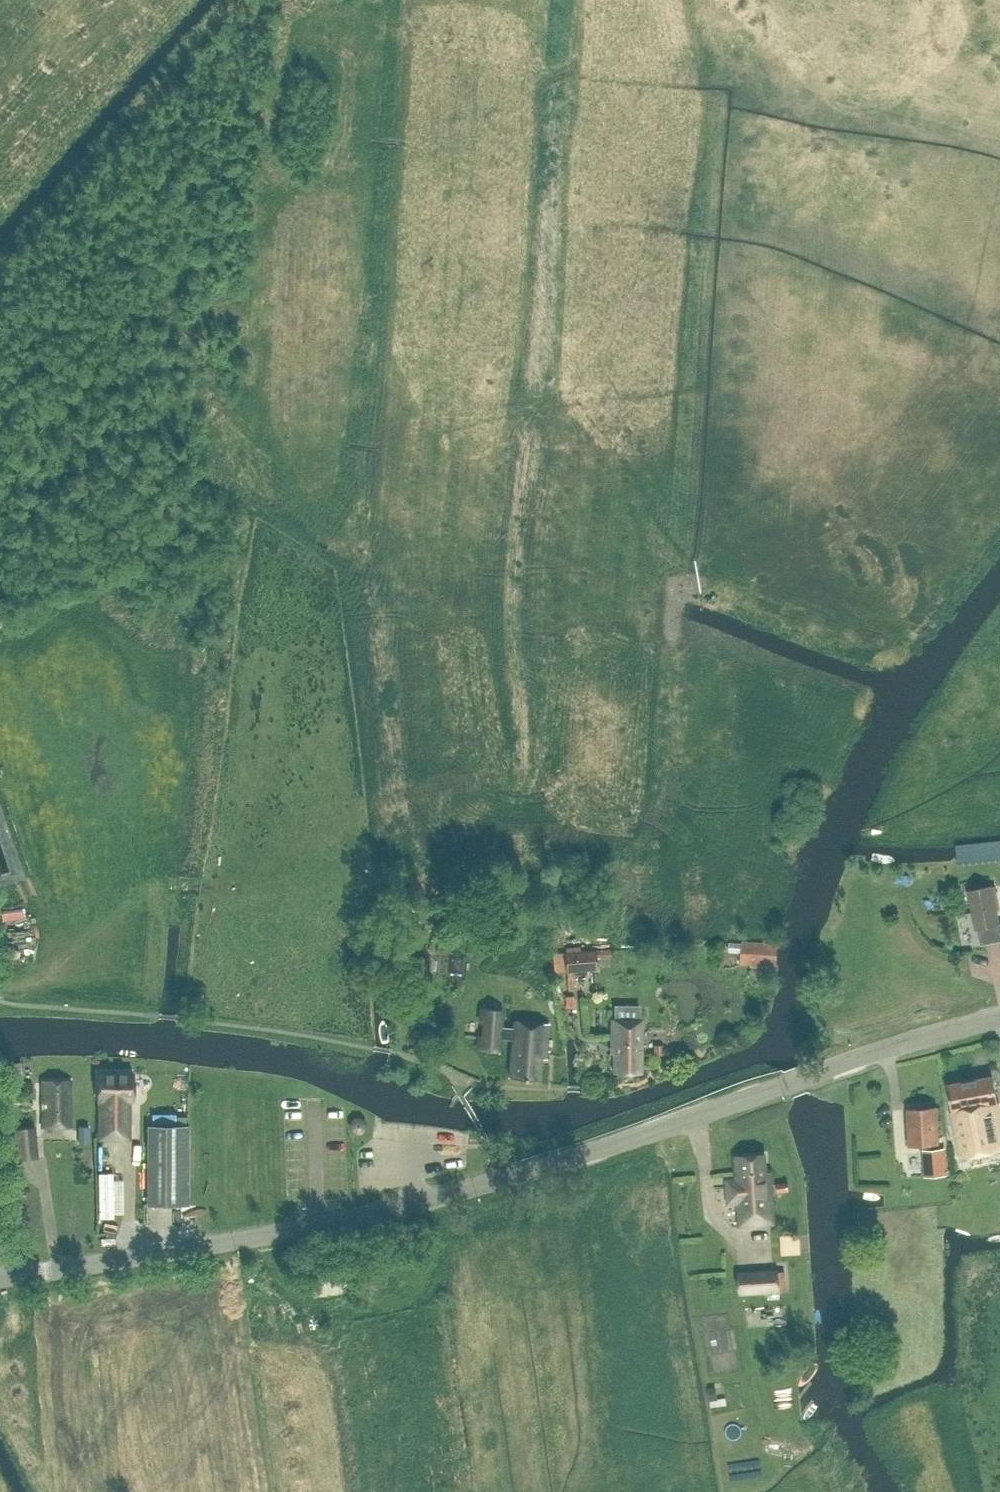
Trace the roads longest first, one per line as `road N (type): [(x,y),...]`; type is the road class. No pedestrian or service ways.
road 1 (tertiary): [(0,1280),(450,1194),(806,1075),(999,1020)]

